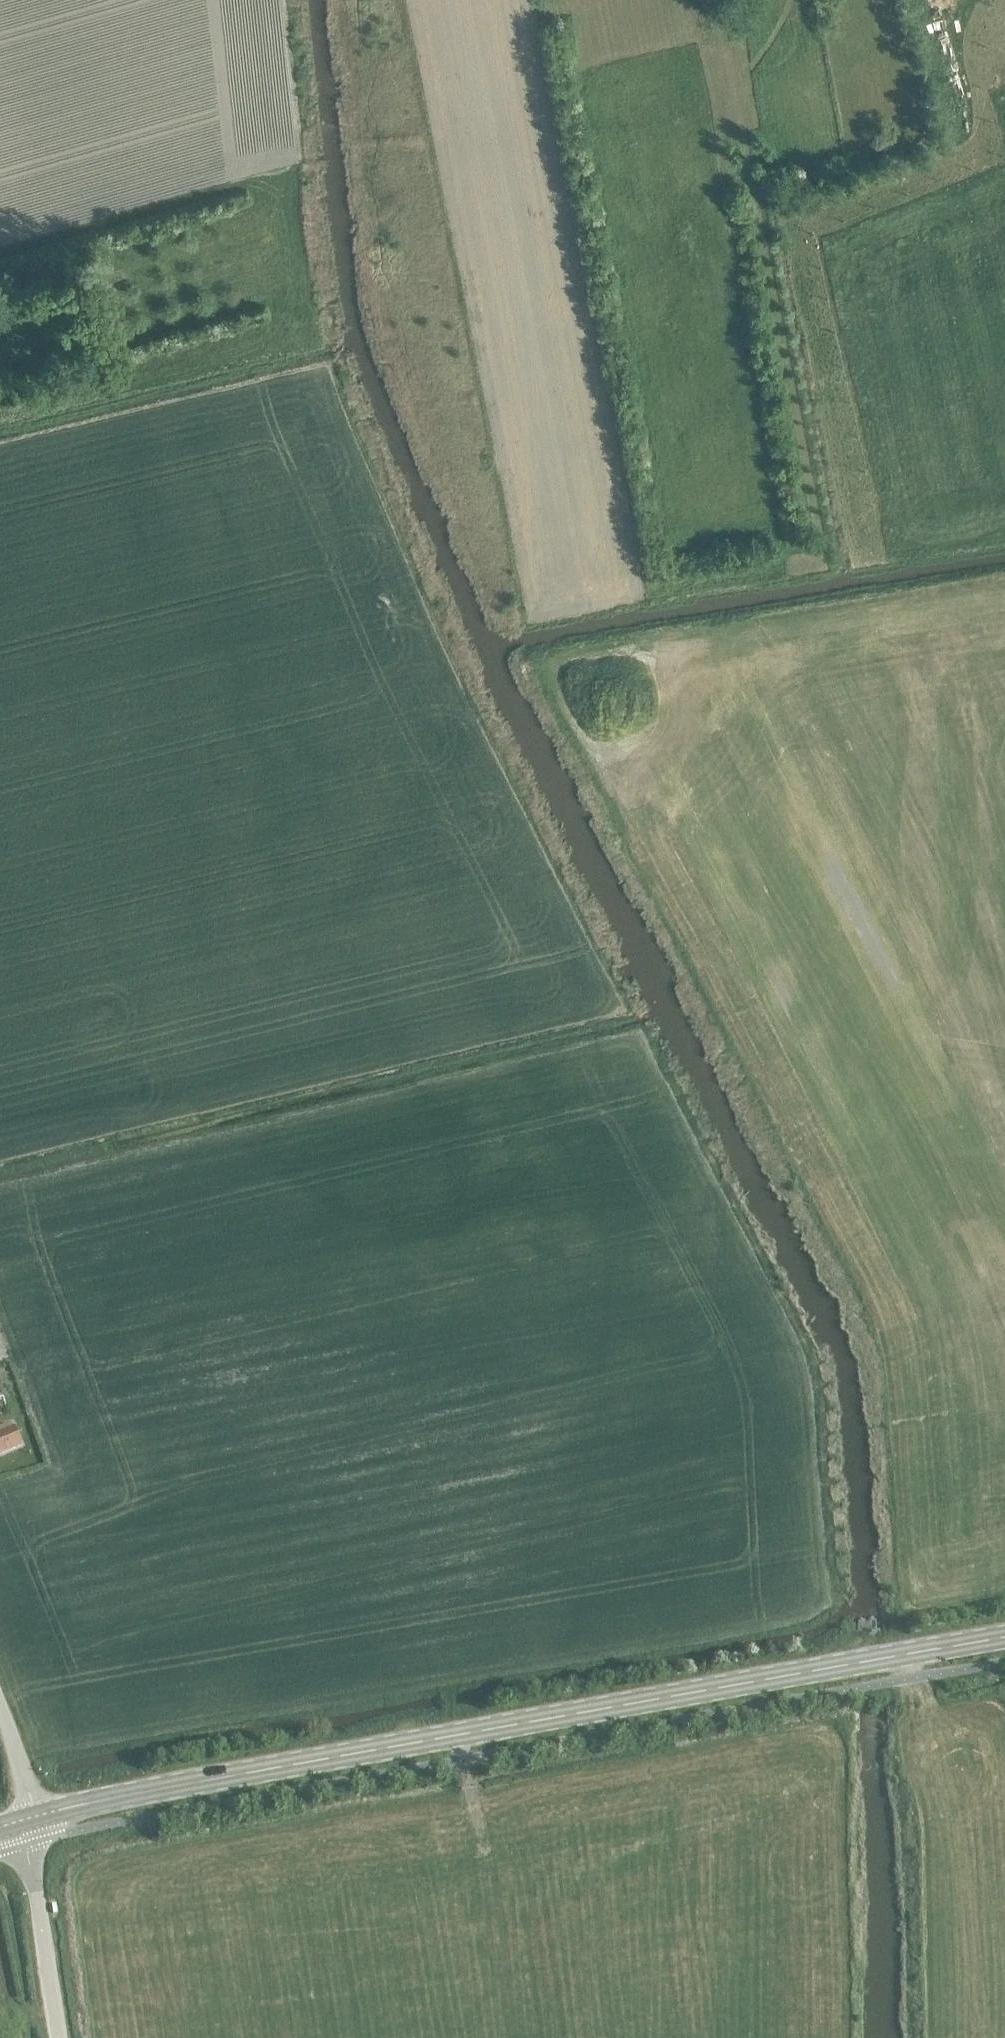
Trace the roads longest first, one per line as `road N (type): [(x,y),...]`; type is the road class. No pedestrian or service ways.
road 1 (secondary): [(35,1817),(387,1742),(1004,1637)]
road 2 (unclassified): [(57,2037),(26,1845),(35,1817)]

